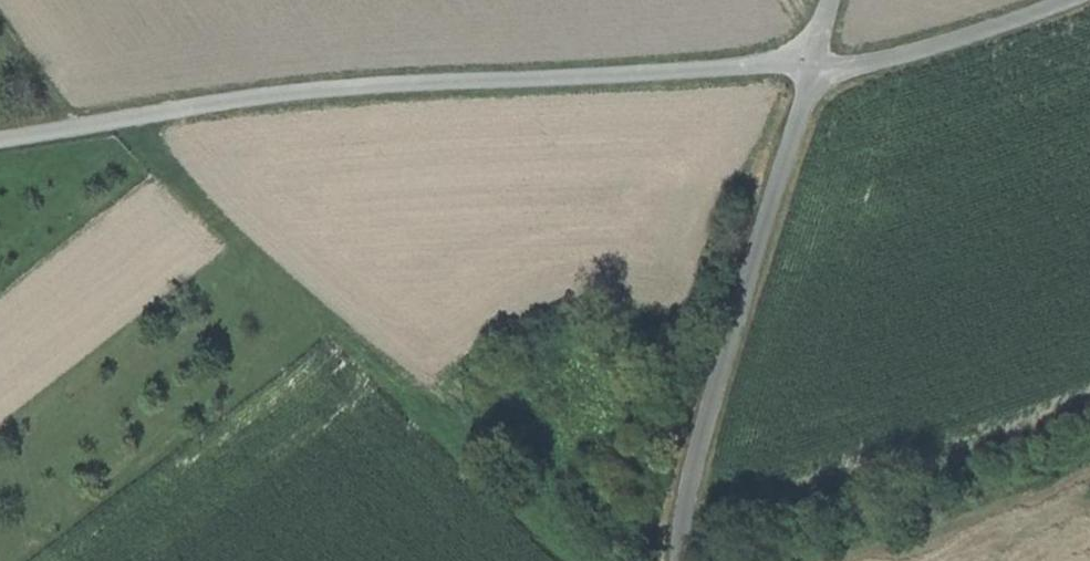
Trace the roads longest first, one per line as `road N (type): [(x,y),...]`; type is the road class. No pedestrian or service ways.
road 1 (track): [(1070,0),(998,30),(850,68),(285,97),(0,141)]
road 2 (track): [(837,0),(743,303),(699,474),(690,560)]
road 3 (track): [(66,131),(0,18)]

